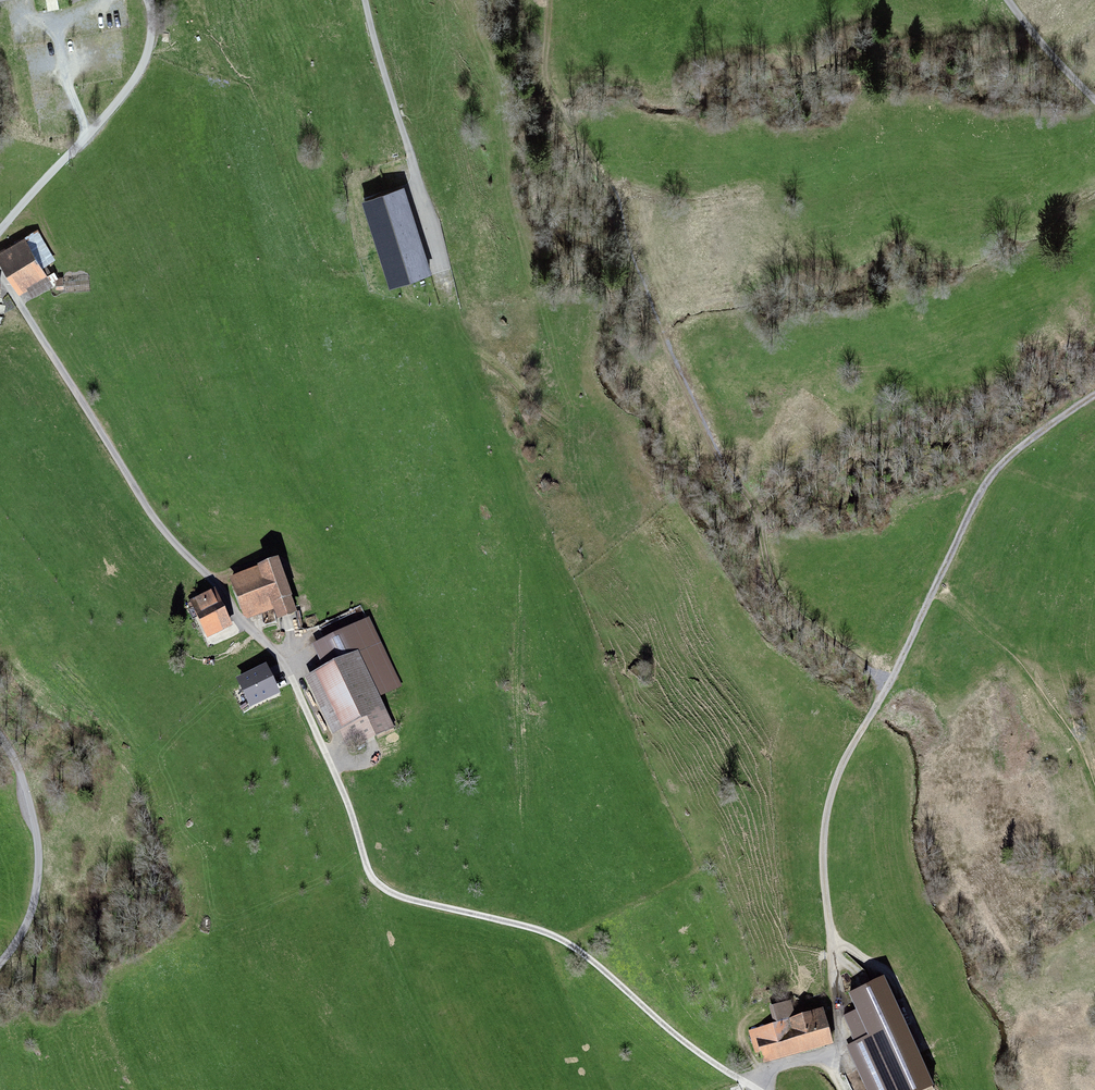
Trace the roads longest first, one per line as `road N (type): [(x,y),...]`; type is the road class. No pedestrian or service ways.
road 1 (unclassified): [(0,270),(152,515),(244,627),(282,658),(353,806),(374,881),(425,902),(562,934),(683,1042),(758,1089)]
road 2 (track): [(1094,400),(1059,420),(991,482),(840,776),(822,842),(833,929),(835,1052),(783,1064),(753,1085)]
road 3 (track): [(881,700),(861,659),(783,602),(753,505),(684,388),(628,243),(619,197),(546,76),(551,0)]
road 4 (unclassified): [(152,0),(150,44),(135,82),(0,231)]
road 5 (unclassified): [(0,963),(33,907),(39,869),(35,817),(0,734)]
road 6 (unclassified): [(415,168),(366,0)]
road 7 (unclassified): [(1015,0),(1094,101)]

